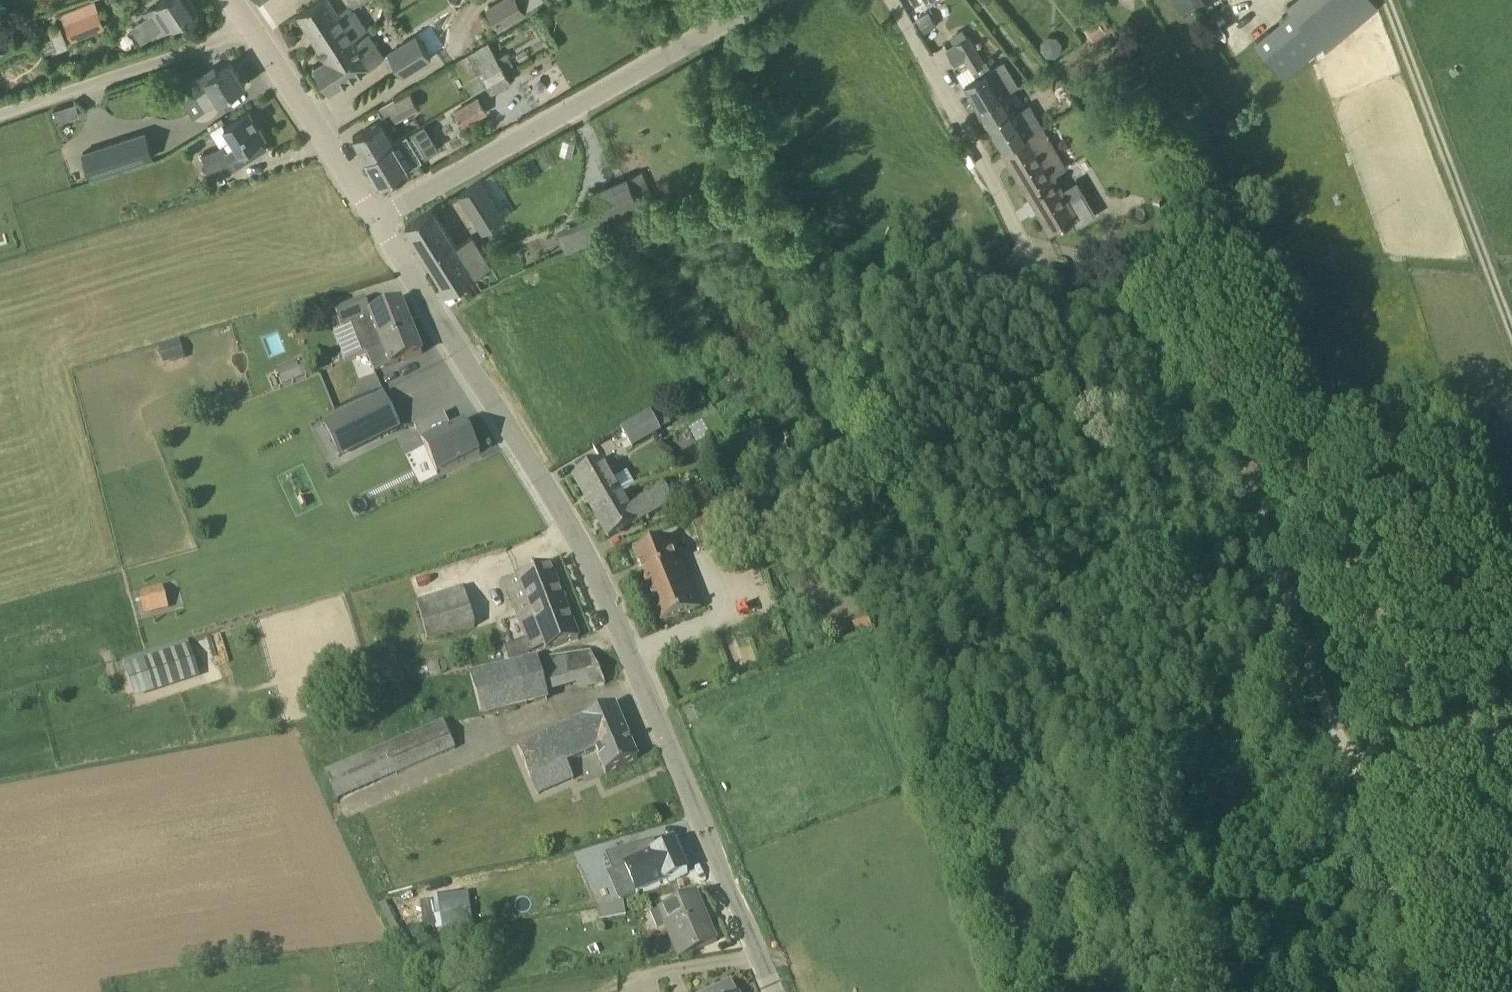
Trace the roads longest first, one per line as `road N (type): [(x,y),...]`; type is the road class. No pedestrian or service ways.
road 1 (unclassified): [(1362,789),(1224,432),(1198,392),(1161,359),(1063,300),(891,0)]
road 2 (tertiary): [(774,991),(599,576),(379,215)]
road 3 (tertiary): [(379,215),(764,0)]
road 4 (residential): [(0,114),(253,31)]
road 5 (residential): [(379,215),(253,31)]
road 6 (track): [(1424,991),(1362,789)]
road 7 (unclassified): [(1362,789),(1511,741)]

